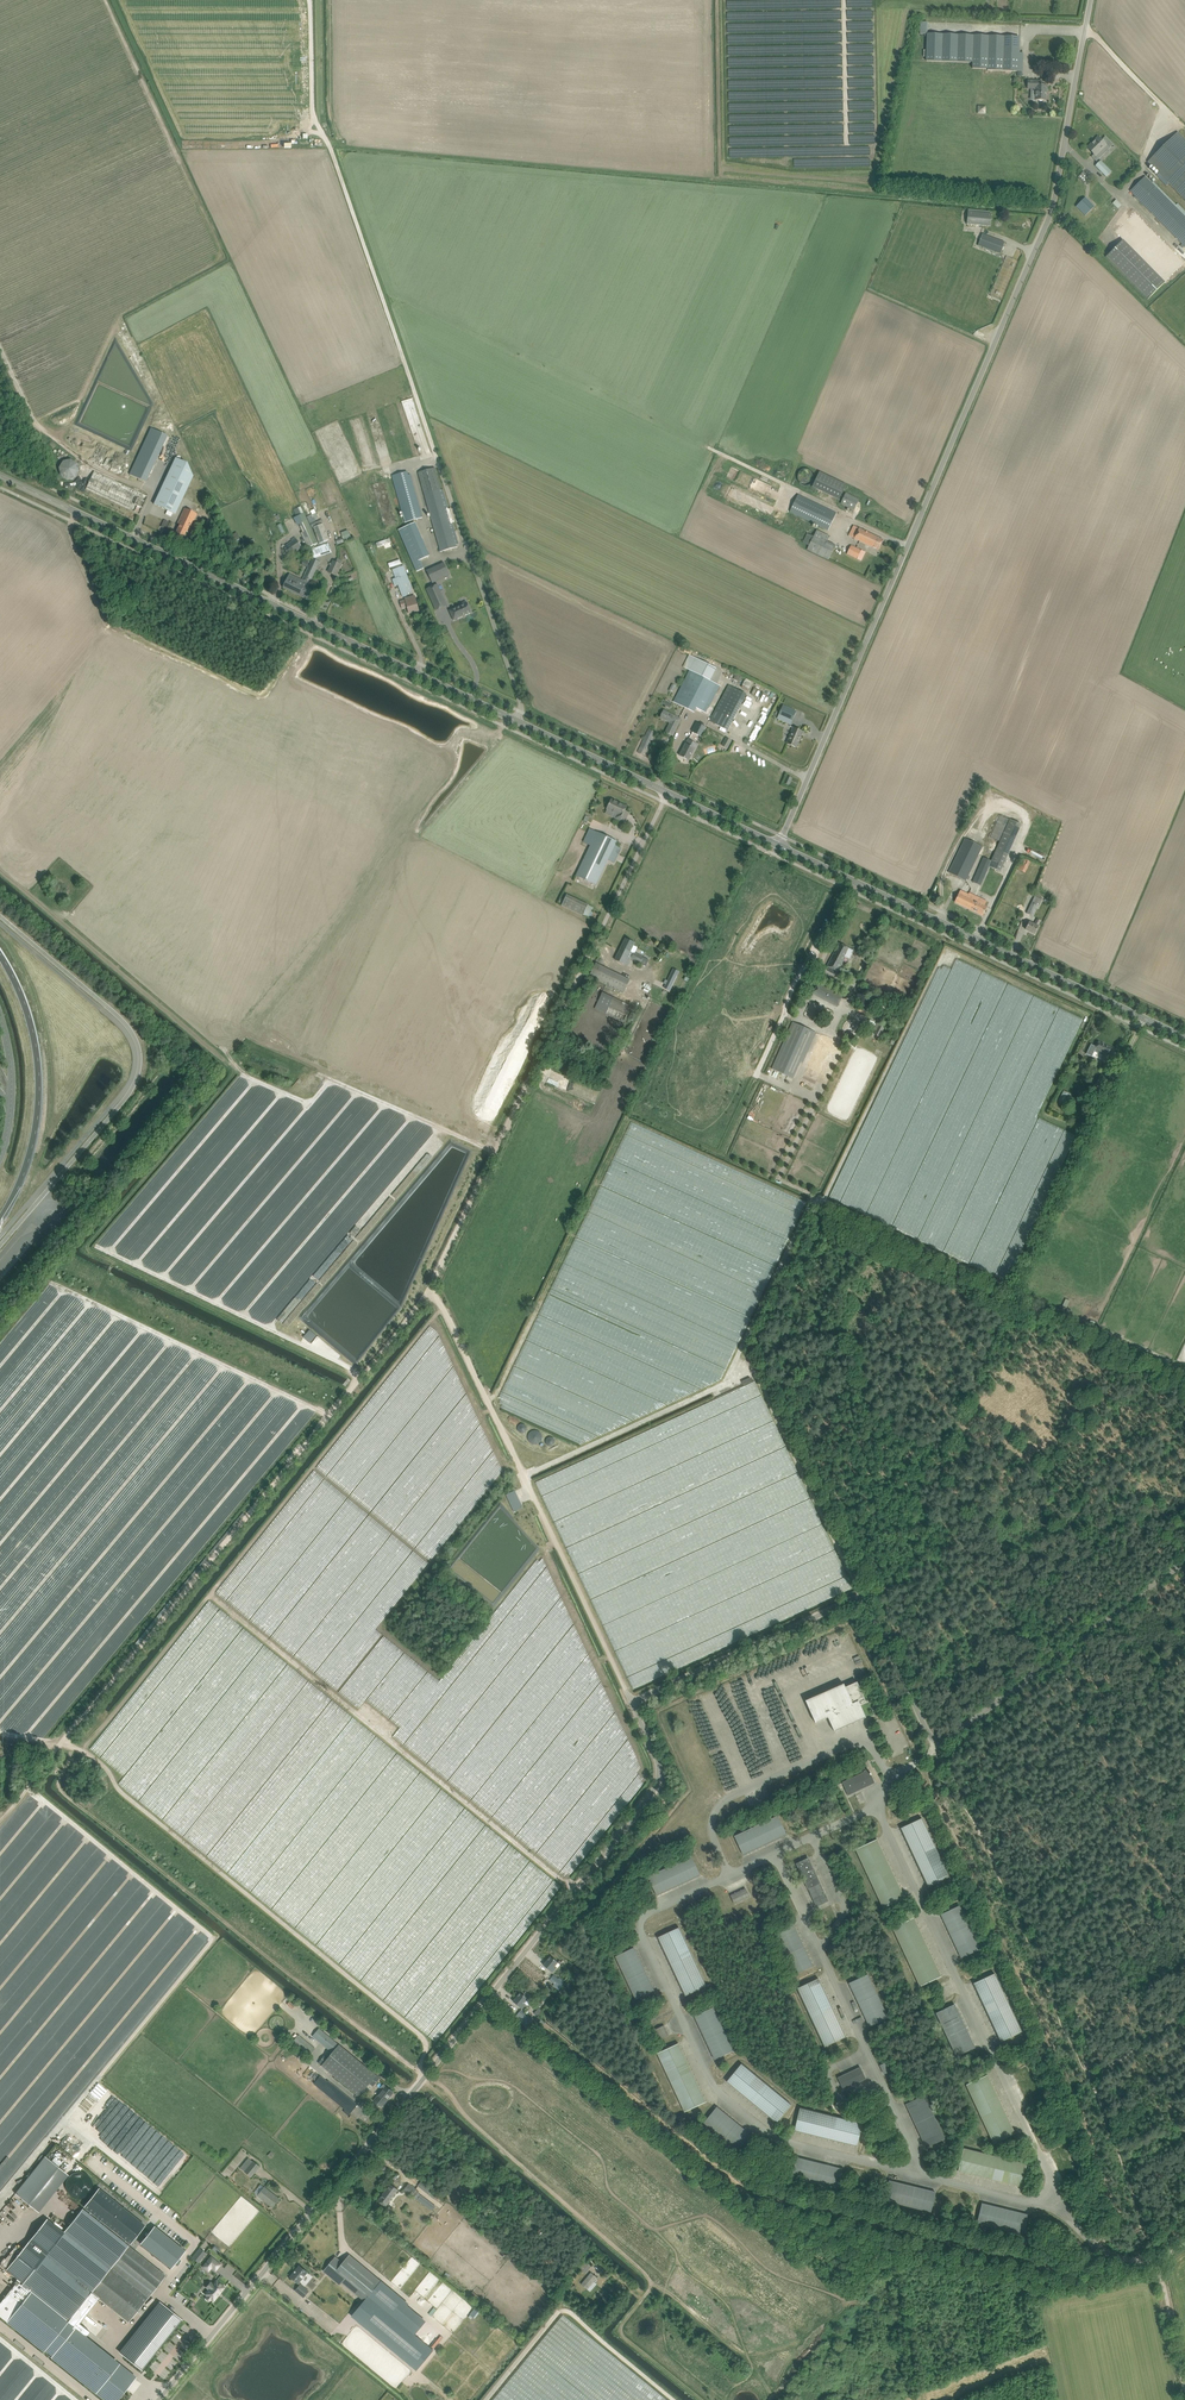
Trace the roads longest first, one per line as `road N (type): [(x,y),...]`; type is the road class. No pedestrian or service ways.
road 1 (unclassified): [(160,2399),(648,1799),(660,1765),(633,1703),(863,1596),(935,1749),(1184,1554)]
road 2 (unclassified): [(778,845),(1045,219),(1091,0)]
road 3 (track): [(0,868),(236,1069),(90,1244),(360,1379)]
road 4 (tertiary): [(665,791),(0,475)]
road 5 (track): [(922,1761),(857,1622),(692,1693),(647,1708),(633,1703),(524,1476)]
road 6 (track): [(53,1755),(431,1288)]
road 7 (track): [(1158,2261),(1089,2082),(951,1788)]
road 8 (track): [(423,2078),(67,1795),(62,1762),(53,1755)]
road 9 (tertiary): [(1184,1038),(778,845)]
road 10 (track): [(431,1288),(586,961)]
road 11 (track): [(912,1495),(1054,1656),(1096,1740)]
road 12 (track): [(944,1430),(1184,1546)]
road 13 (track): [(524,1476),(756,1371)]
road 14 (track): [(1121,2219),(1069,2270),(910,2231)]
road 15 (track): [(808,1231),(821,1210),(1007,1303)]
road 16 (track): [(524,1476),(431,1288)]
road 17 (track): [(1003,1312),(1007,1303),(1184,1386)]
road 18 (track): [(1096,1740),(1178,1913)]
road 19 (unclassified): [(586,961),(665,791)]
road 20 (track): [(910,2231),(758,2197),(736,2199)]
road 21 (track): [(756,1371),(752,1348),(808,1231)]
road 22 (track): [(935,1446),(1003,1312)]
road 23 (track): [(846,142),(844,0)]
road 24 (track): [(1184,2386),(1158,2261)]
road 25 (tertiary): [(778,845),(665,791)]

